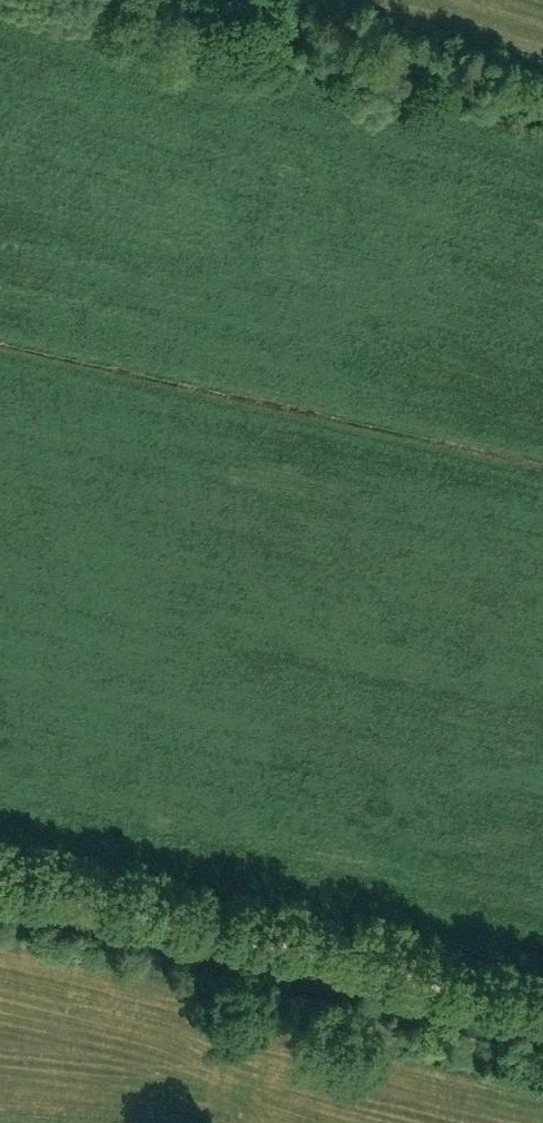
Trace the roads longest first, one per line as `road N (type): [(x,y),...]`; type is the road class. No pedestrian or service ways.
road 1 (track): [(542,1000),(0,877)]

